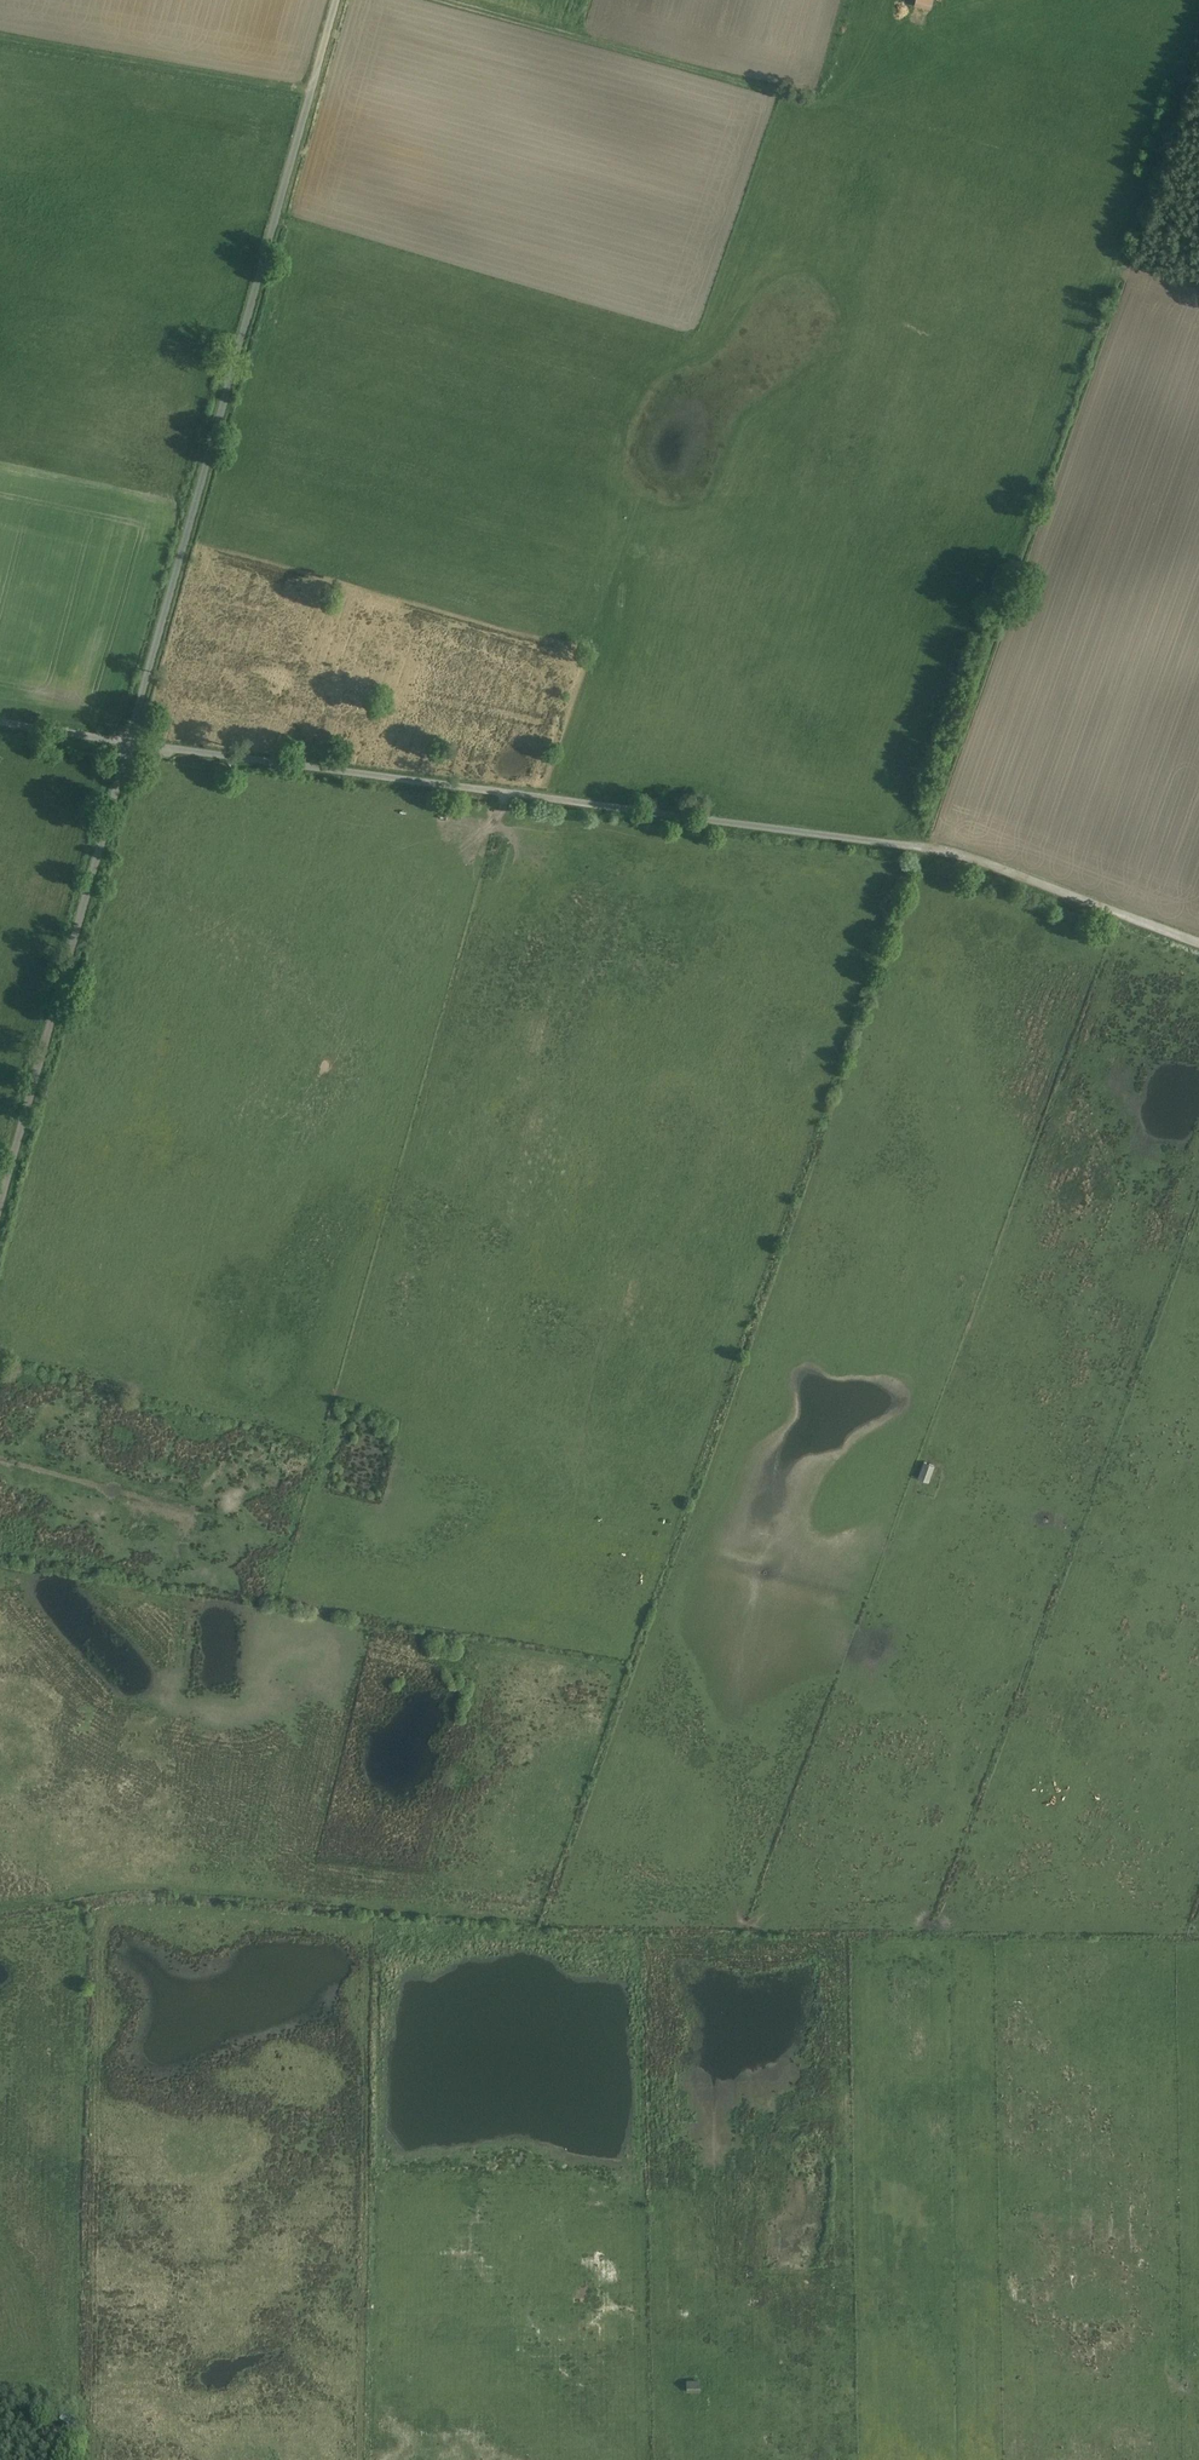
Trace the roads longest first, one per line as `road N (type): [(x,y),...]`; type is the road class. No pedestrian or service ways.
road 1 (unclassified): [(1198,942),(948,851),(128,743)]
road 2 (unclassified): [(128,743),(336,0)]
road 3 (unclassified): [(0,1200),(128,743)]
road 4 (track): [(0,1351),(324,1440)]
road 5 (unclassified): [(128,743),(0,722)]

